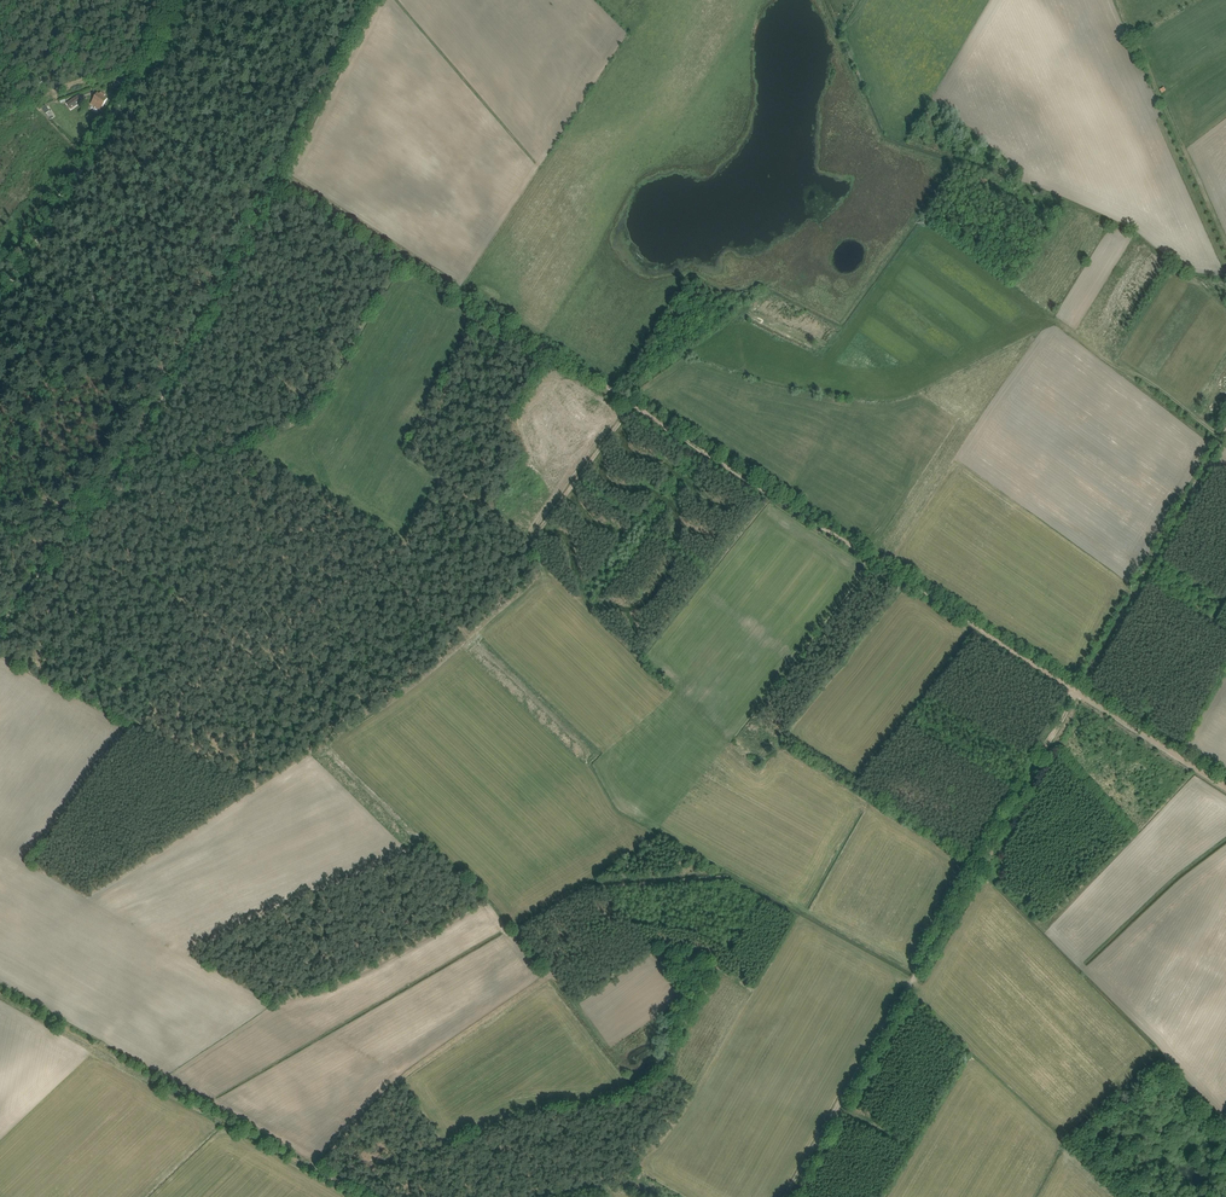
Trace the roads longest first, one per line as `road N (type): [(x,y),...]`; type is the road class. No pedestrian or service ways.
road 1 (track): [(274,173),(1225,787)]
road 2 (track): [(0,990),(362,1196)]
road 3 (track): [(183,0),(0,296)]

